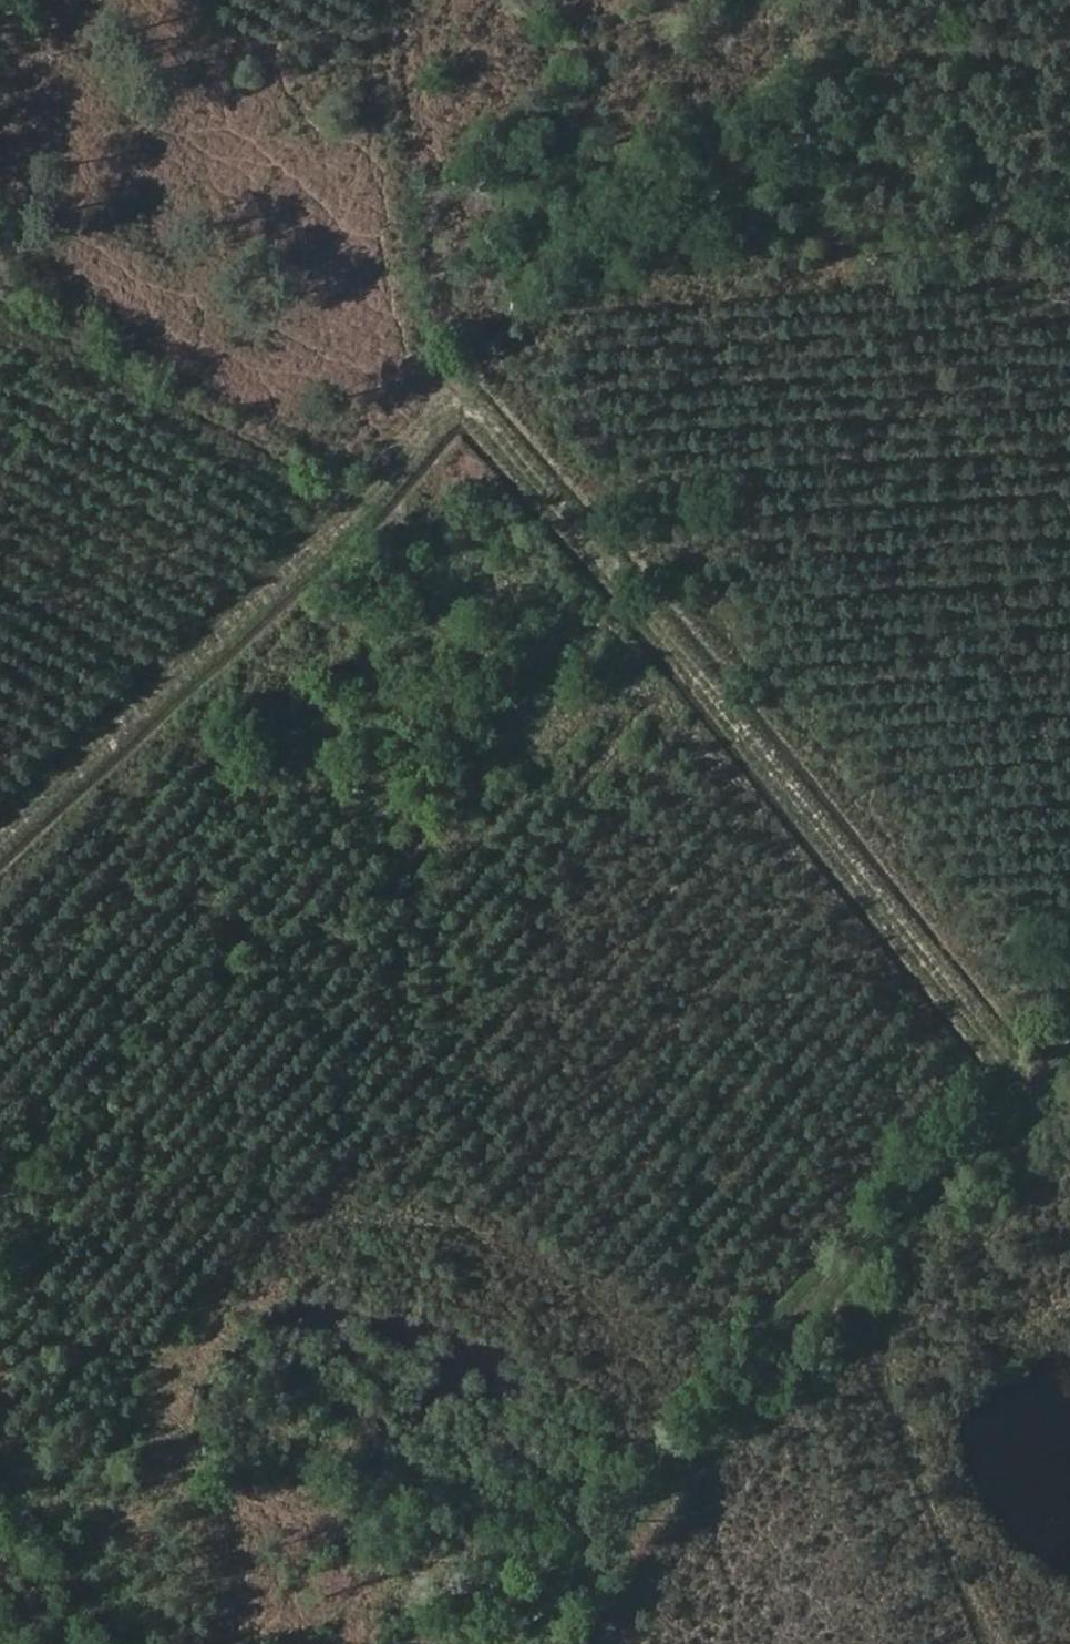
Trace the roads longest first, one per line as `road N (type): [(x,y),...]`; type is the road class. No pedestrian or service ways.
road 1 (track): [(506,1643),(688,1420),(885,1234),(1069,1025)]

